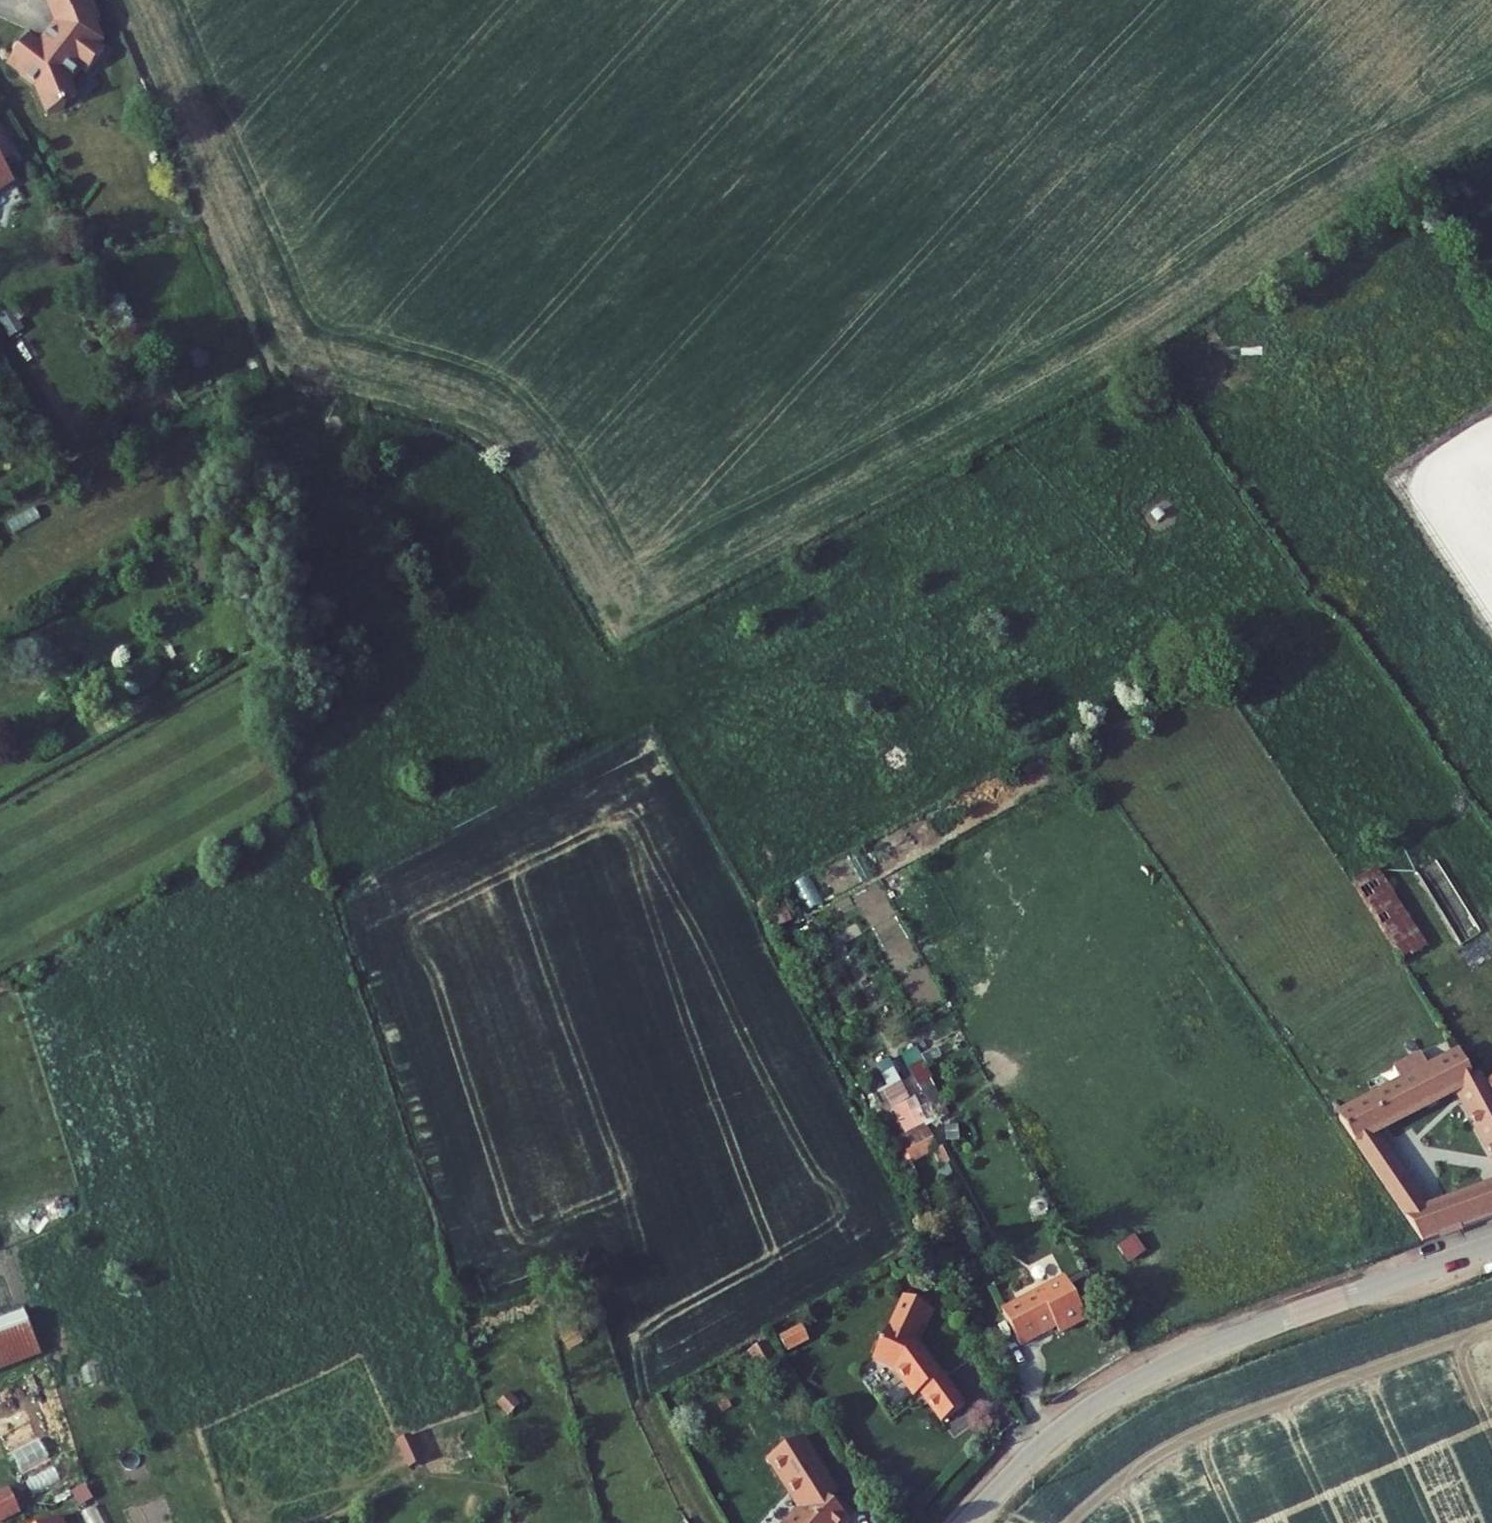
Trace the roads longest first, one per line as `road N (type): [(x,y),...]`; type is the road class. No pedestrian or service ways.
road 1 (residential): [(970,1522),(1058,1435),(1157,1370),(1491,1249)]

